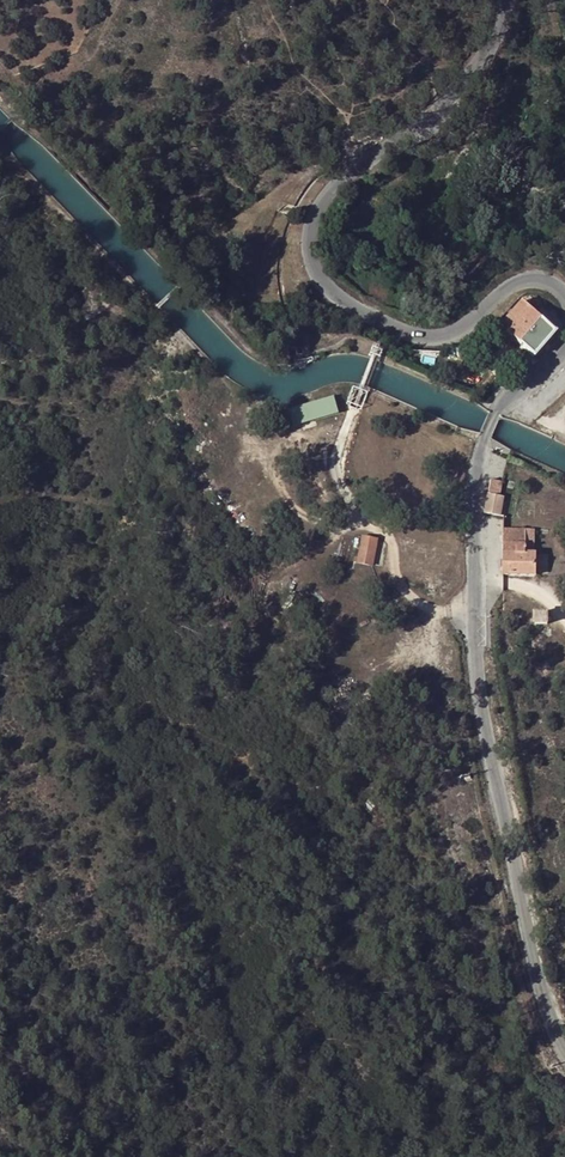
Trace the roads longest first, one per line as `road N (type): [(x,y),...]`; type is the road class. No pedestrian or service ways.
road 1 (tertiary): [(564,337),(495,413),(484,440),(473,577),(482,698),(533,964),(564,1056)]
road 2 (tertiary): [(506,0),(494,46),(456,105),(331,190),(314,216),(309,252),(330,289),(420,336),(455,333),(523,281),(564,296)]
road 3 (track): [(474,612),(443,612),(403,590),(390,536),(354,507),(336,460)]
road 4 (track): [(258,408),(256,433),(294,509),(337,528),(383,528)]

